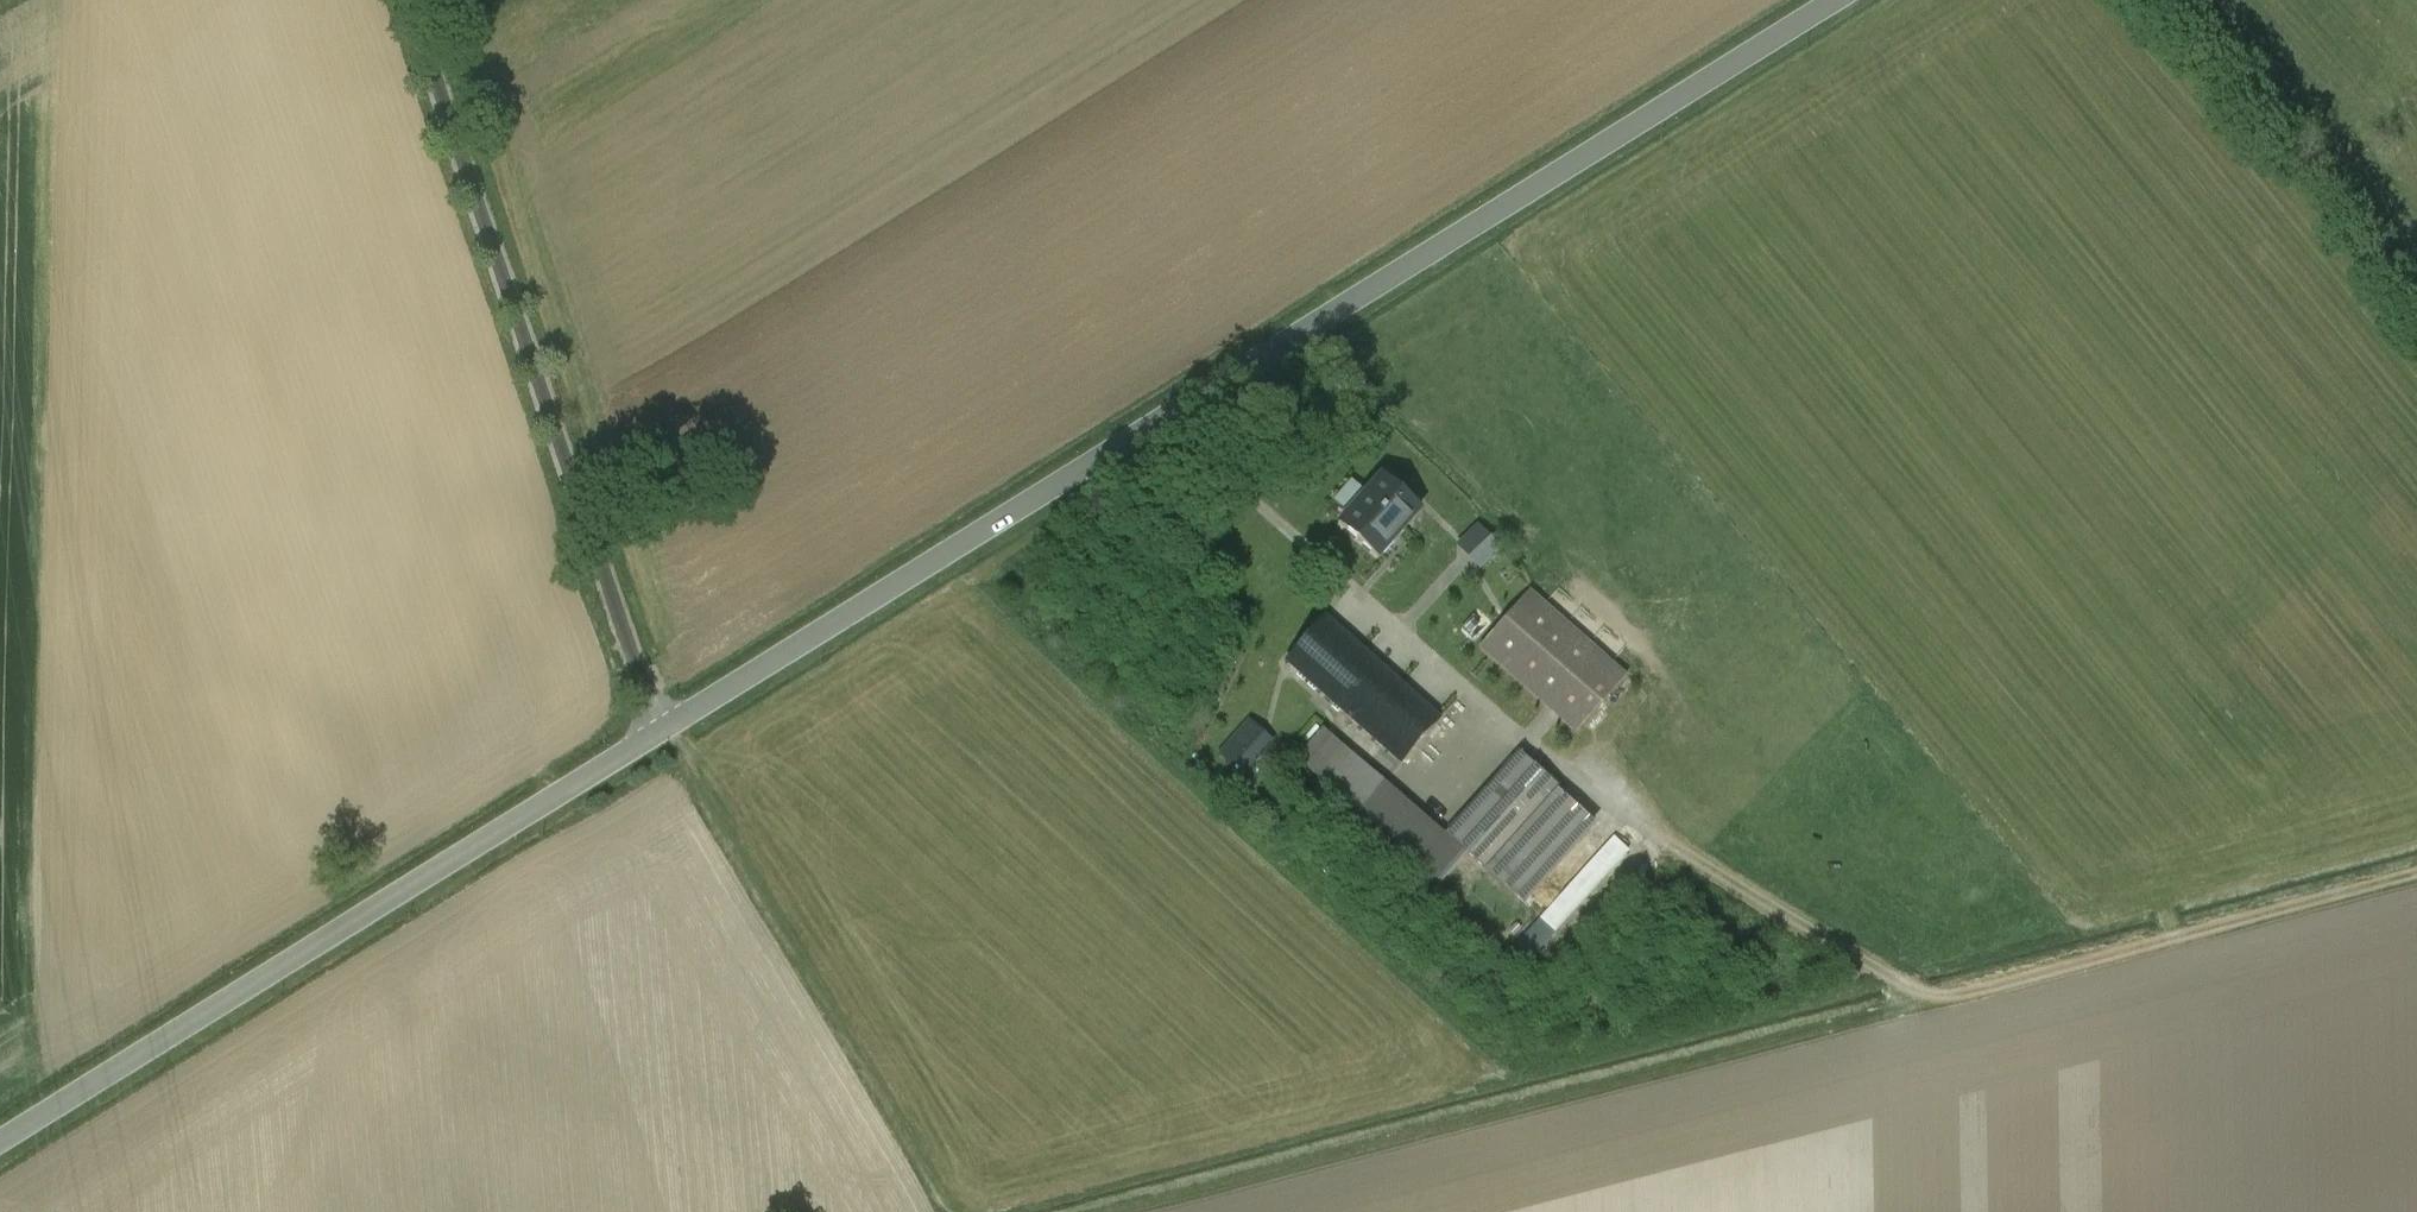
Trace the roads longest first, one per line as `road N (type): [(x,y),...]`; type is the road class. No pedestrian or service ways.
road 1 (tertiary): [(0,1142),(1838,0)]
road 2 (track): [(2416,872),(1944,998),(1906,984),(1664,839),(1551,736)]

